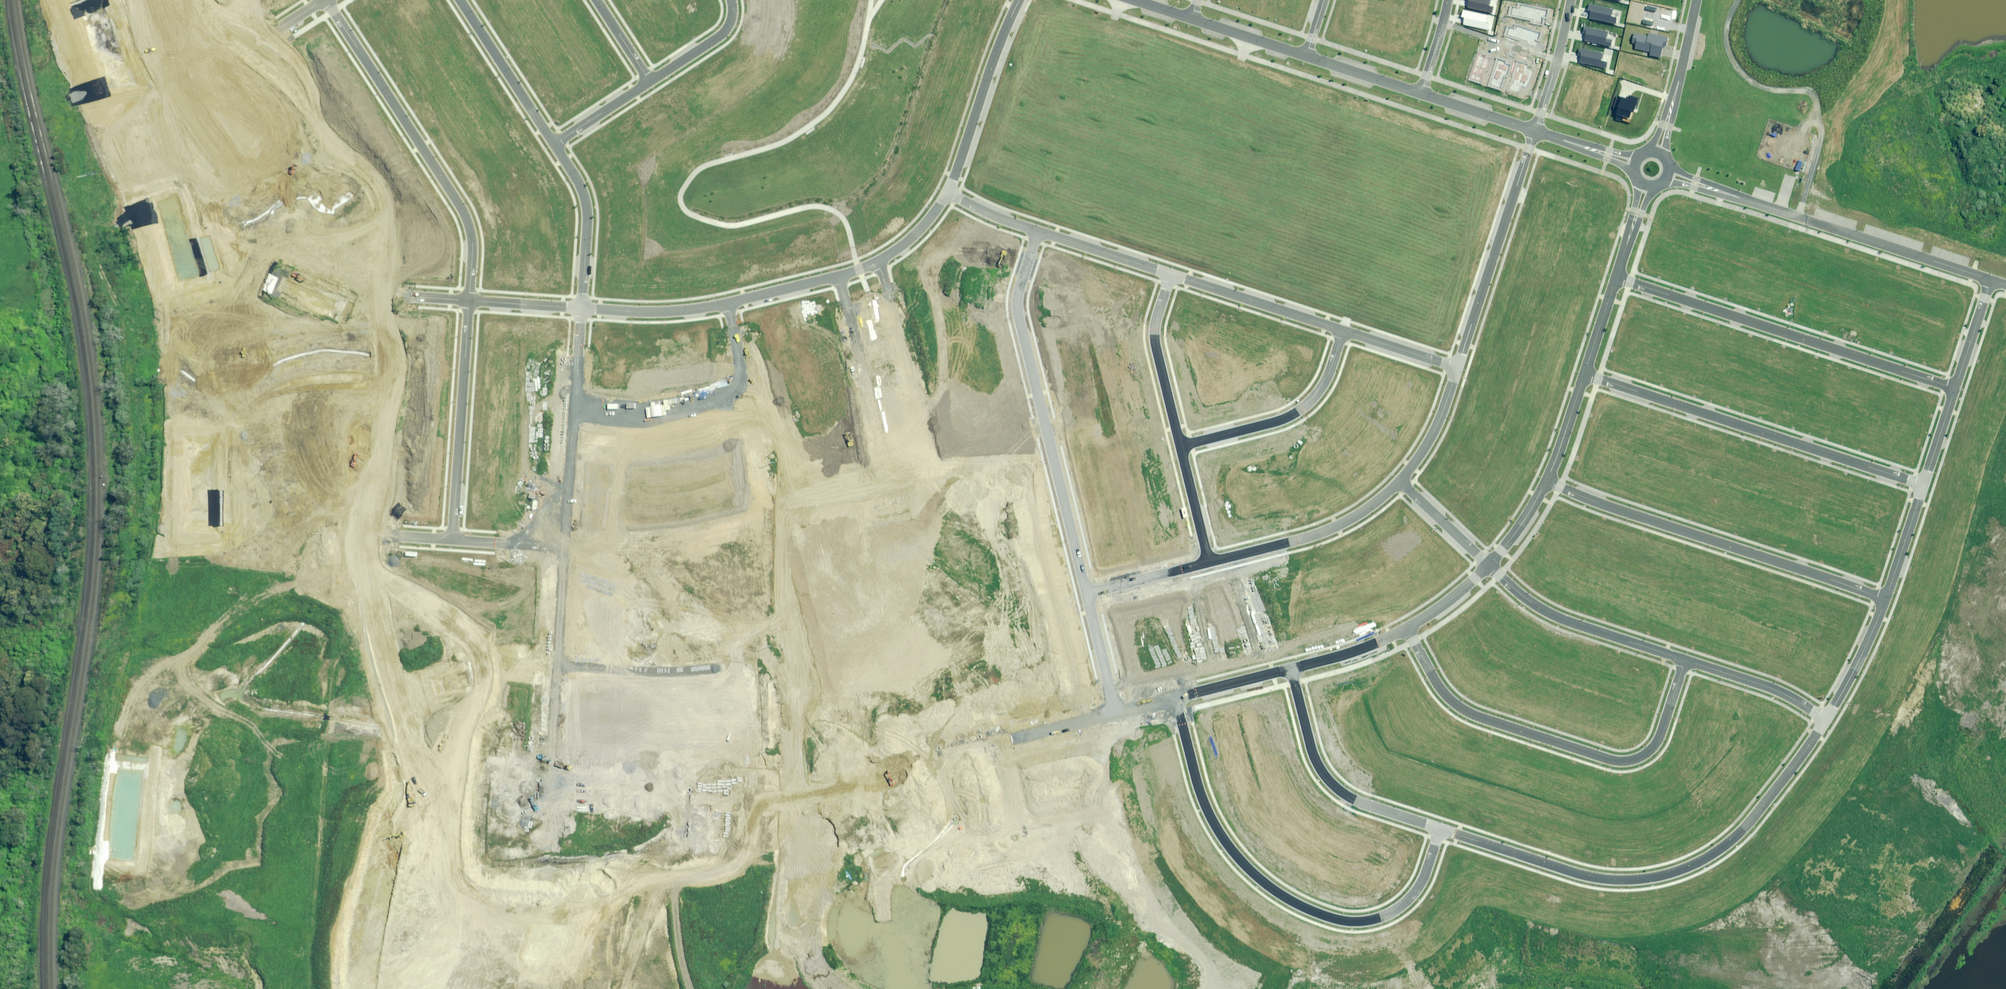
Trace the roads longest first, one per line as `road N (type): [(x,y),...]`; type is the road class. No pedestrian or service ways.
road 1 (residential): [(878,262),(999,745)]
road 2 (residential): [(956,755),(838,277)]
road 3 (residential): [(1825,721),(1749,823),(1676,872),(1600,879),(1439,829)]
road 4 (residential): [(1176,700),(1220,834),(1250,870),(1302,907),(1354,922),(1390,913),(1422,881),(1439,829)]
road 5 (residential): [(1686,660),(1657,743),(1623,762),(1468,712),(1442,691),(1408,629)]
road 6 (residential): [(1087,594),(1019,312),(1037,232)]
road 7 (residential): [(1547,480),(1886,599)]
road 8 (residential): [(1616,278),(1955,388)]
road 9 (residential): [(1585,374),(1923,486)]
road 10 (residential): [(185,883),(539,907)]
road 11 (residential): [(469,301),(472,245),(462,211),(326,0)]
road 12 (residential): [(217,643),(557,665)]
road 13 (tertiary): [(1669,175),(1991,280)]
road 14 (residential): [(547,786),(284,767),(263,758),(233,720)]
road 15 (unknown): [(220,253),(165,144),(162,107),(180,82),(286,25)]
road 16 (residential): [(557,665),(679,671),(813,648)]
road 17 (residential): [(1458,367),(1535,131)]
road 18 (residential): [(355,292),(339,531)]
road 19 (residential): [(1439,829),(1349,797),(1331,781),(1310,745),(1291,671)]
road 20 (residential): [(227,523),(238,346),(232,286)]
road 21 (residential): [(453,538),(469,301)]
road 22 (unknown): [(235,55),(356,240)]
road 23 (residential): [(1489,566),(1553,615),(1686,660)]
road 24 (residential): [(564,546),(668,548),(780,520)]
road 25 (residential): [(1180,445),(1299,409),(1323,385),(1344,330)]
road 26 (residential): [(1209,562),(1327,531),(1400,481)]
road 27 (residential): [(1020,0),(949,193)]
road 28 (residential): [(694,795),(683,946),(668,988)]
road 29 (residential): [(185,883),(194,749),(201,736),(233,720)]
road 30 (residential): [(753,414),(634,441),(573,436)]
road 31 (residential): [(1170,274),(1344,330)]
road 32 (residential): [(1180,445),(1153,339),(1170,274)]
road 33 (residential): [(554,144),(586,205),(582,309)]
road 34 (residential): [(460,0),(554,144)]
road 35 (residential): [(851,782),(694,795)]
road 36 (residential): [(1697,0),(1658,152)]
road 37 (residential): [(1686,660),(1779,692),(1825,721)]
road 38 (residential): [(694,795),(547,786)]
road 39 (residential): [(728,303),(681,311),(582,309)]
road 40 (residential): [(1037,232),(1170,274)]
road 41 (residential): [(813,648),(851,782)]
road 42 (residential): [(1886,599),(1825,721)]
road 43 (residential): [(1570,0),(1535,131)]
road 44 (residential): [(780,520),(813,648)]
road 45 (residential): [(1400,481),(1434,431),(1458,367)]
road 46 (residential): [(582,309),(573,436)]
road 47 (residential): [(1087,594),(1209,562)]
road 48 (residential): [(1408,629),(1291,671)]
road 49 (residential): [(1119,714),(1087,594)]
road 50 (residential): [(1119,714),(999,745)]
road 51 (residential): [(731,0),(731,22),(720,37),(650,81)]
road 52 (residential): [(355,292),(232,286)]
road 53 (residential): [(1400,481),(1489,566)]
road 54 (residential): [(557,665),(547,786)]
road 55 (residential): [(547,786),(539,907)]
road 56 (tertiary): [(1306,57),(1191,19)]
road 57 (tertiary): [(1535,131),(1420,94)]
road 58 (residential): [(217,643),(227,523)]
road 59 (tertiary): [(1420,94),(1306,57)]

